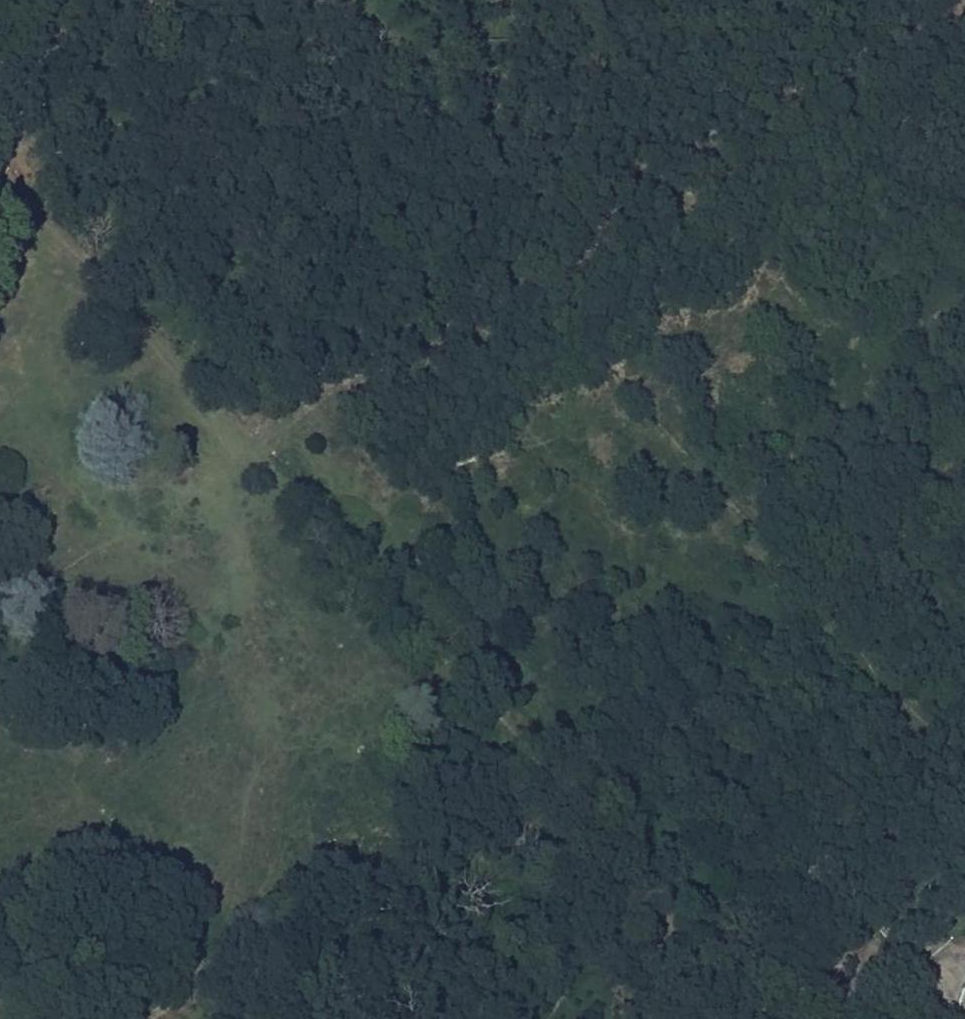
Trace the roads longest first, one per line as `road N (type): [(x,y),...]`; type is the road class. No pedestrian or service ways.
road 1 (track): [(835,1018),(964,899)]

